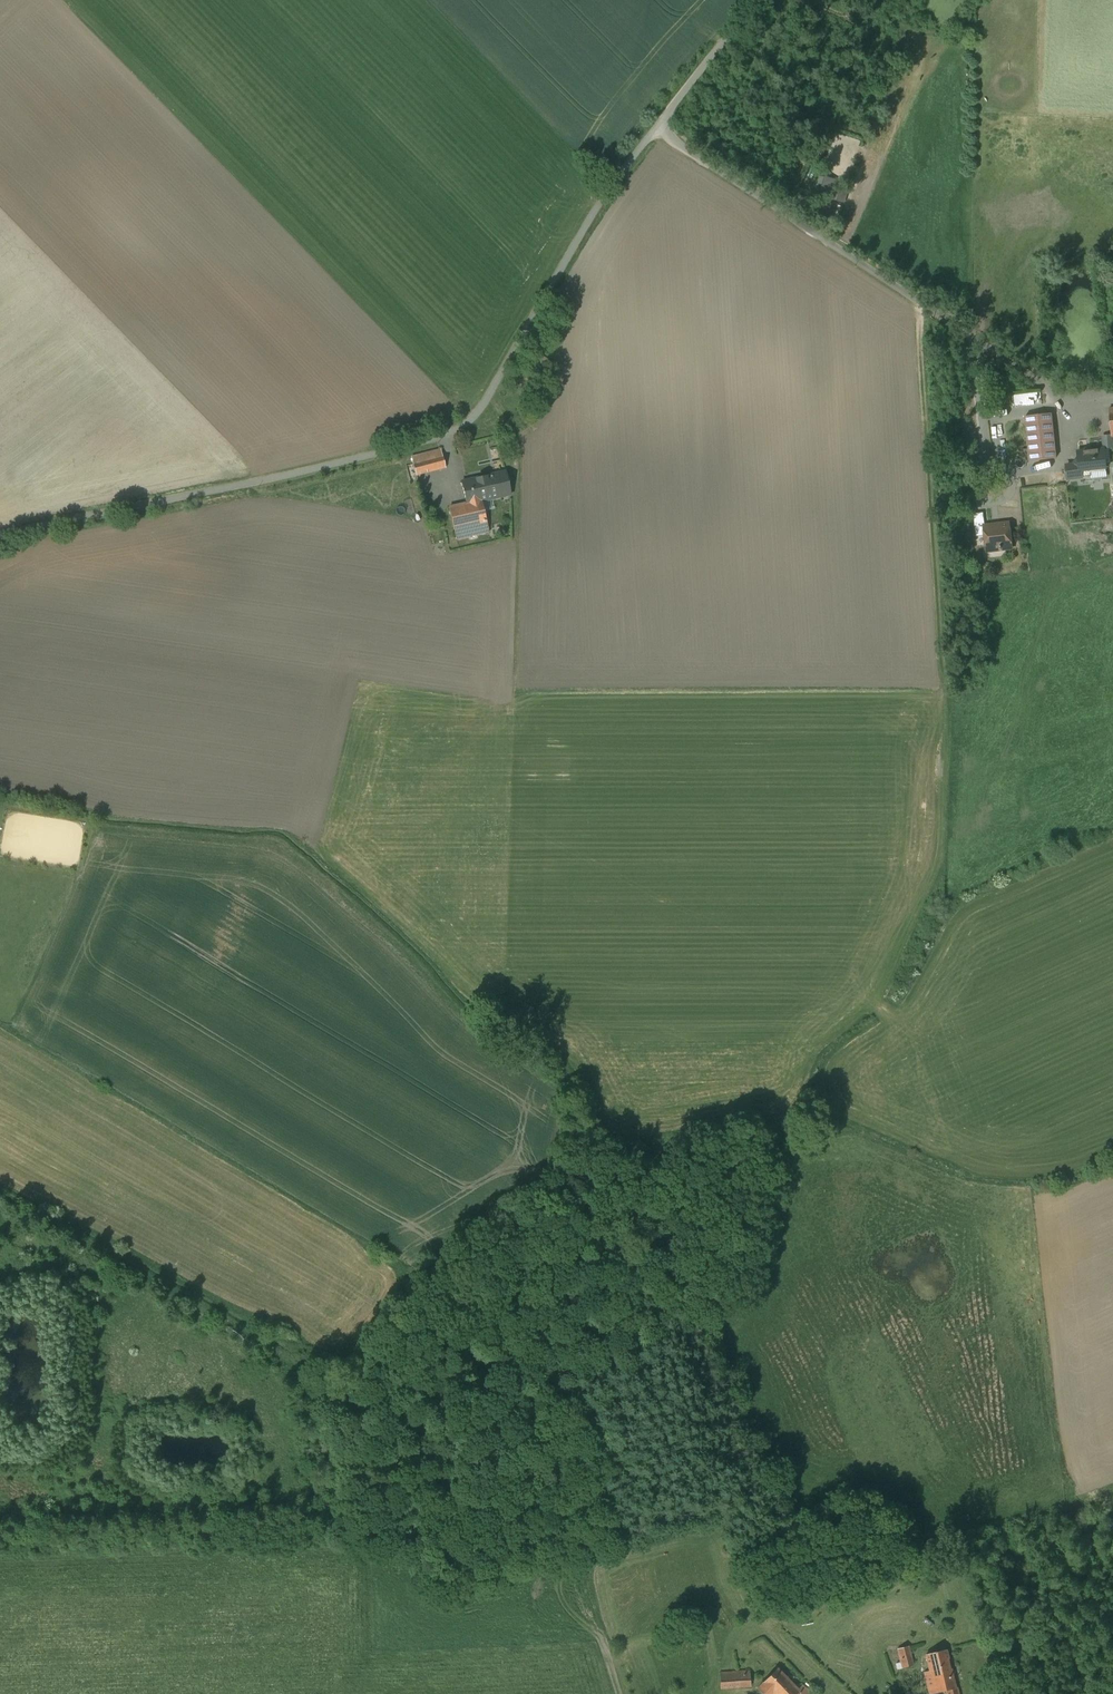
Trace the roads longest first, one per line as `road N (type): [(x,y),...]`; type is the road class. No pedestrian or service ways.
road 1 (unclassified): [(758,0),(655,127),(491,391),(462,422),(424,442),(39,527),(0,544)]

